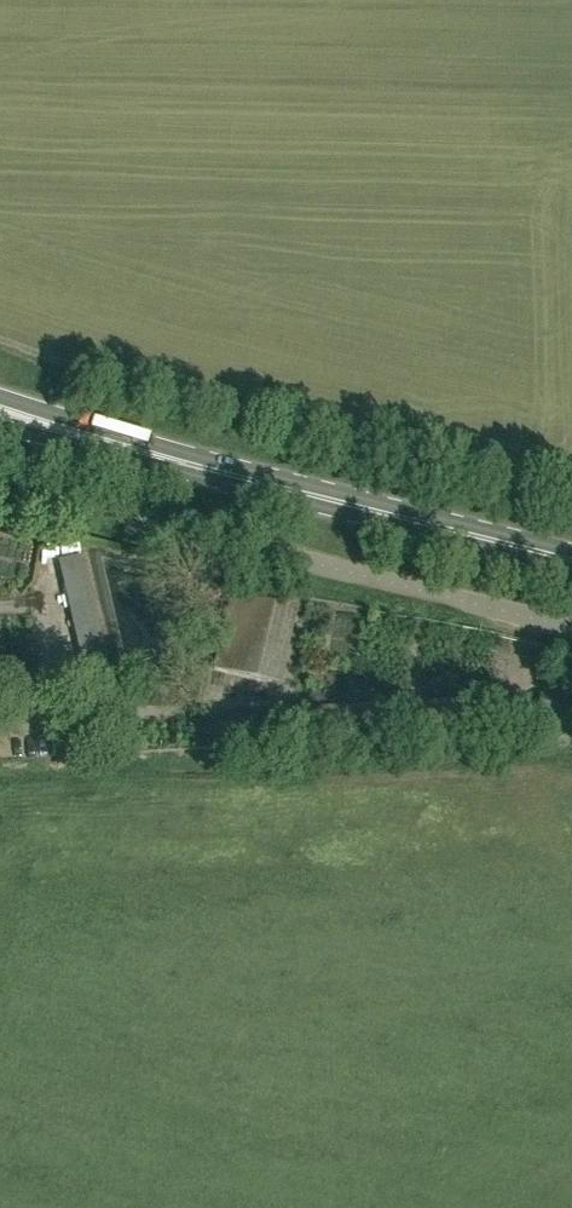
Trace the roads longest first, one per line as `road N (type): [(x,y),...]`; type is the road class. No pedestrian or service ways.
road 1 (unclassified): [(0,485),(571,627)]
road 2 (primary): [(571,559),(92,440)]

